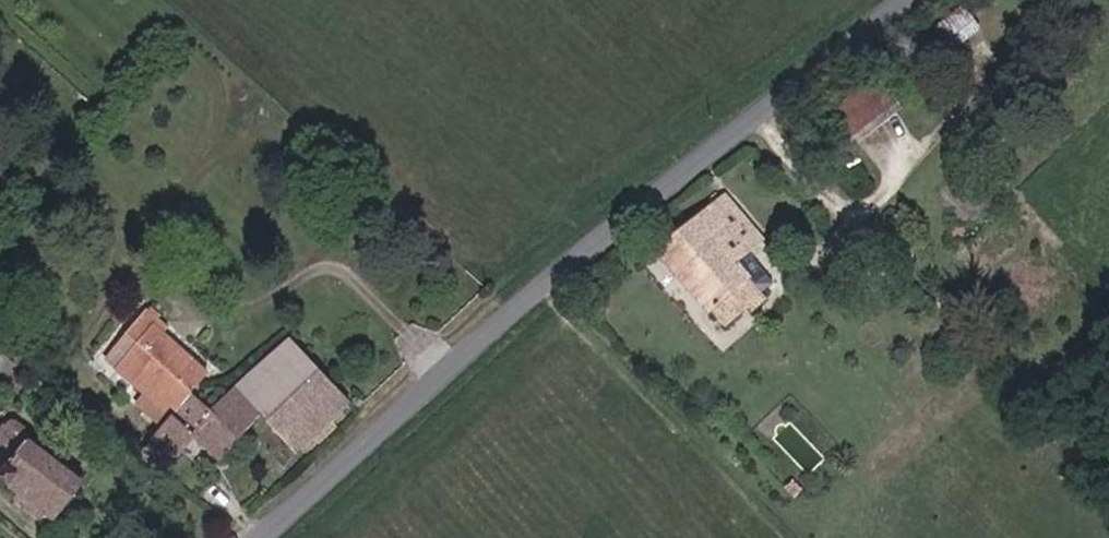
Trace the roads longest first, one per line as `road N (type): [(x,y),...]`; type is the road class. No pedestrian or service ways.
road 1 (unclassified): [(906,0),(675,177),(258,537)]
road 2 (track): [(788,537),(539,290)]

